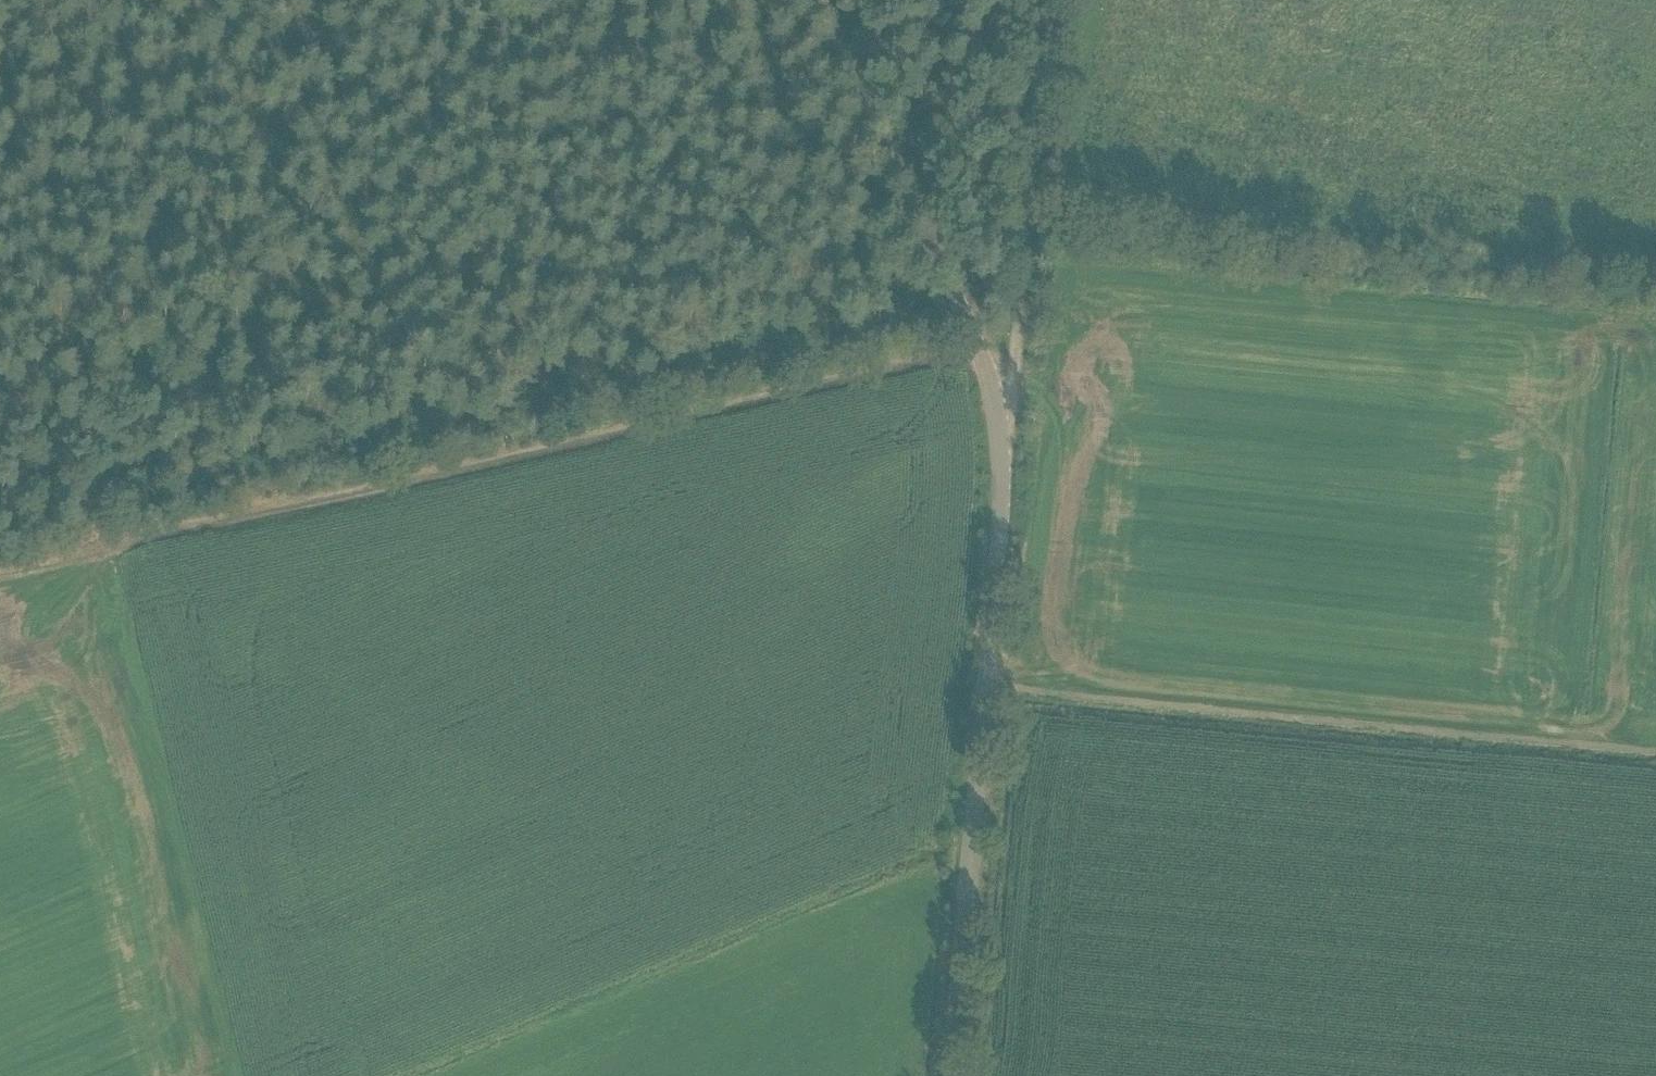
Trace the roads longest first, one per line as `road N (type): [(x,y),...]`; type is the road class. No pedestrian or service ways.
road 1 (unclassified): [(951,1075),(1009,427),(819,0)]
road 2 (track): [(1026,234),(1048,0)]
road 3 (track): [(1009,427),(1026,234)]

